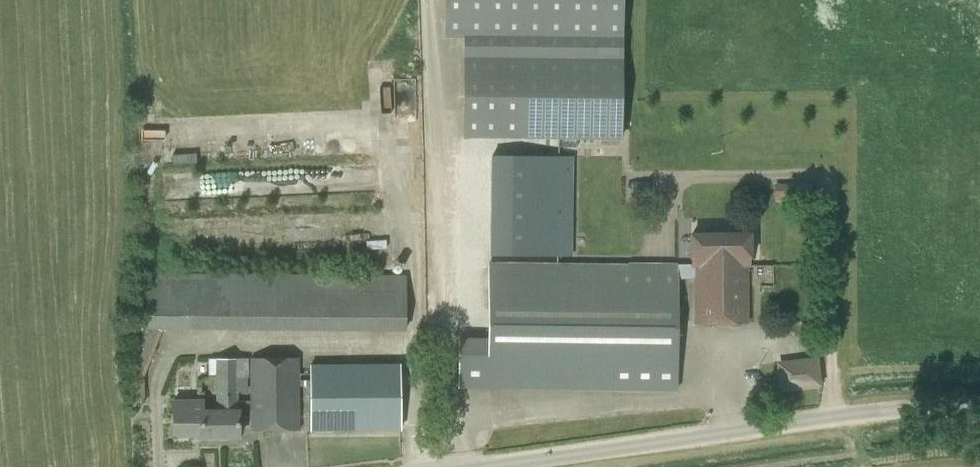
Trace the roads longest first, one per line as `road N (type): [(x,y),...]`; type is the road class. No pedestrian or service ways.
road 1 (unclassified): [(979,413),(892,408),(509,466)]

